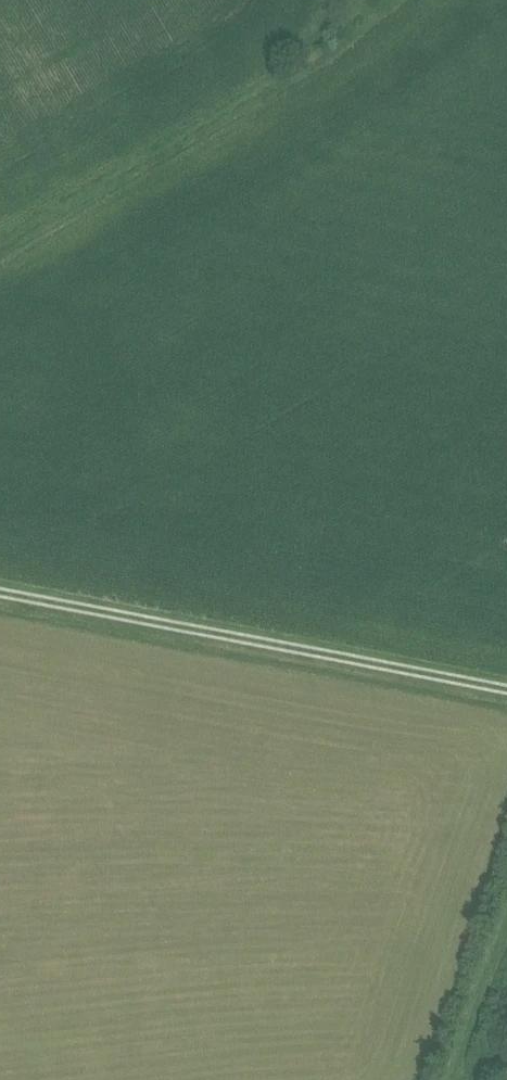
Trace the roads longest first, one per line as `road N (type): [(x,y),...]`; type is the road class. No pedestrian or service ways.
road 1 (unclassified): [(506,691),(0,594)]

